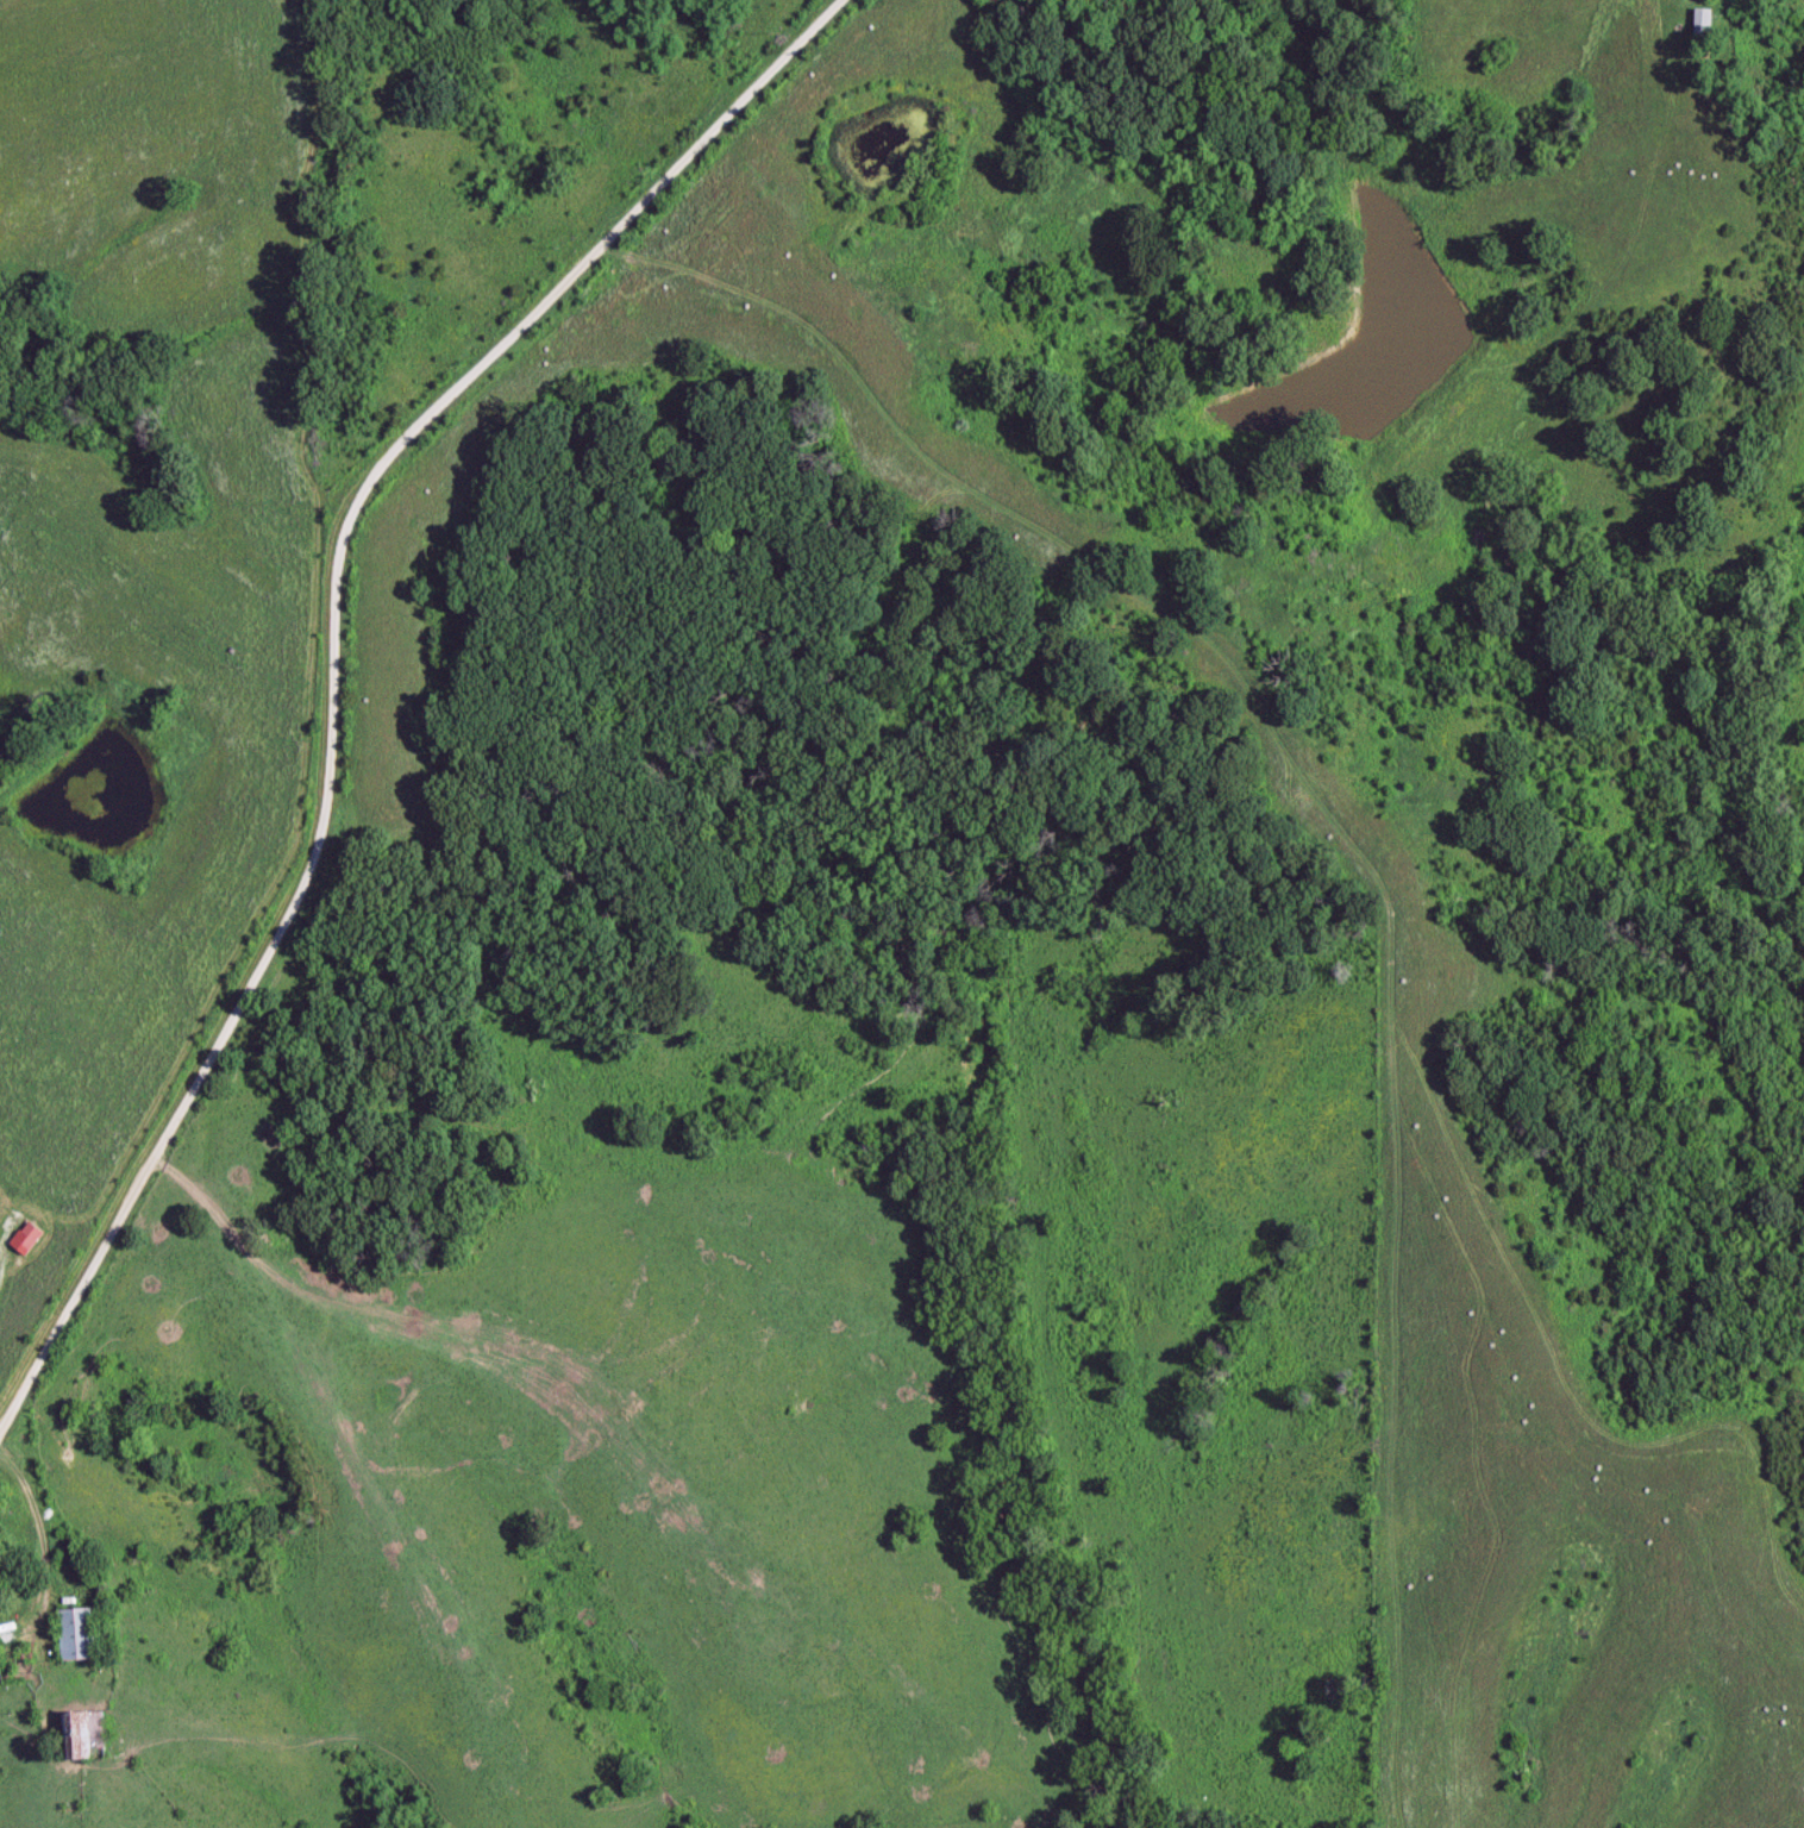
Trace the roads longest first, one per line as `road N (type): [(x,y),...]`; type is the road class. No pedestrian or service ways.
road 1 (residential): [(0,1439),(236,1025),(320,856),(334,783),(342,557),(359,506),(425,417),(845,0)]

